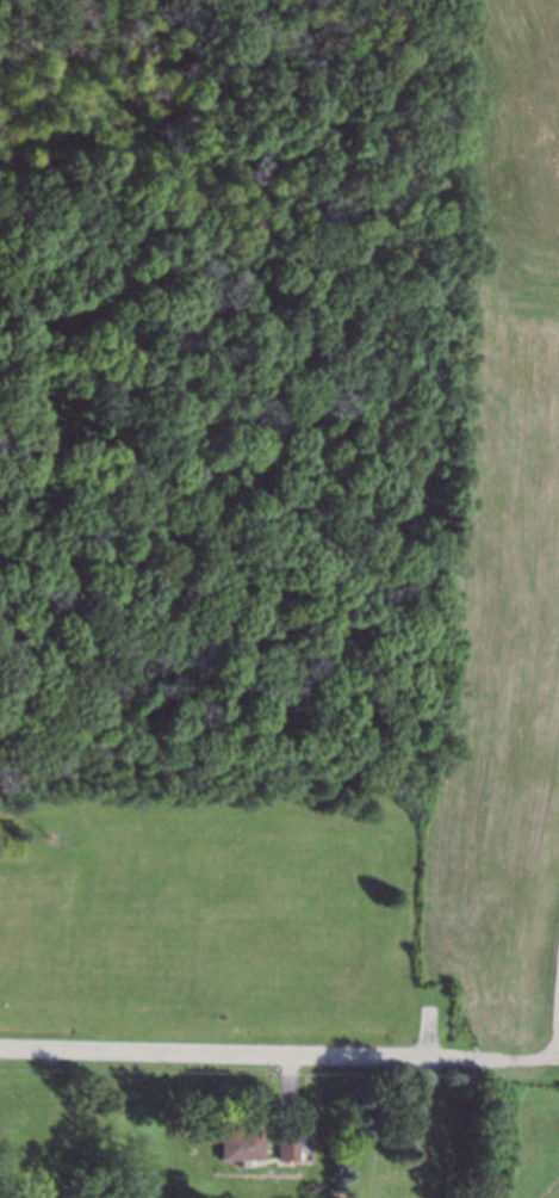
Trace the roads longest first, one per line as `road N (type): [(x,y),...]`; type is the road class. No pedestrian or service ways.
road 1 (residential): [(557,1061),(0,1049)]

